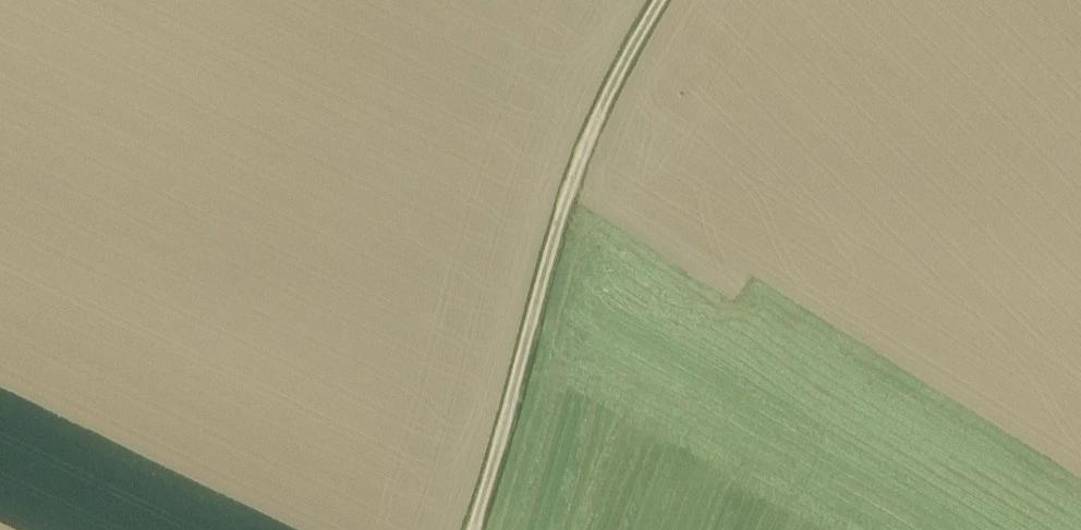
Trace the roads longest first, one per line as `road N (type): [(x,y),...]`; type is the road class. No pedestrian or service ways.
road 1 (unclassified): [(662,0),(618,61),(569,174),(474,529)]

